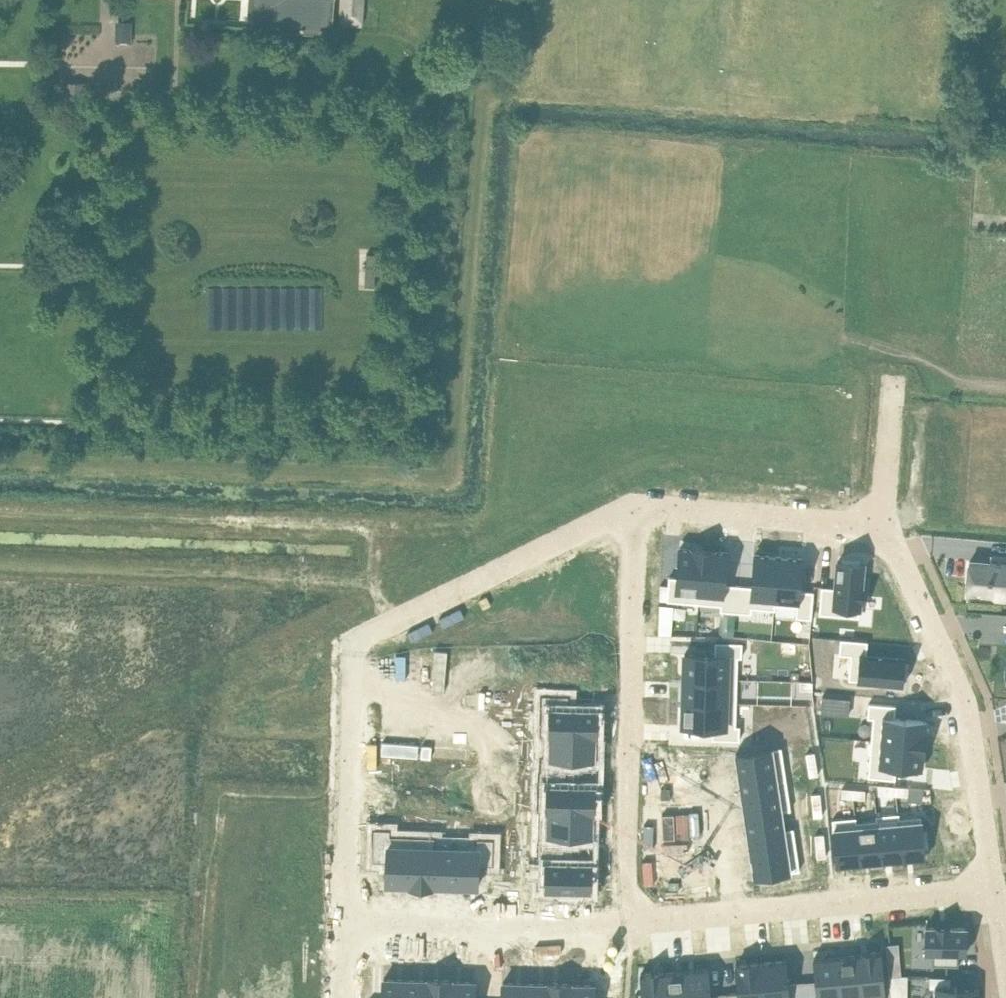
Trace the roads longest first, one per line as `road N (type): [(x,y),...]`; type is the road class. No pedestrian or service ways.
road 1 (residential): [(343,919),(352,641),(634,508)]
road 2 (residential): [(634,508),(627,926)]
road 3 (residential): [(996,890),(966,701),(880,524)]
road 4 (residential): [(627,926),(996,890)]
road 5 (residential): [(343,919),(627,926)]
road 6 (residential): [(880,524),(634,508)]
road 7 (residential): [(880,524),(892,375)]

